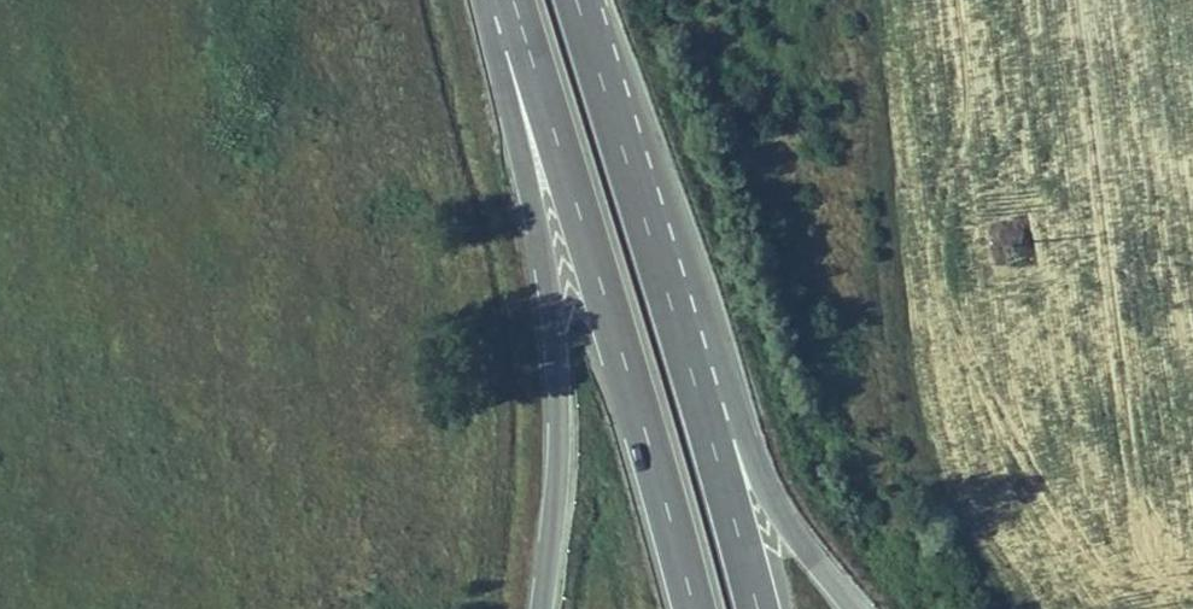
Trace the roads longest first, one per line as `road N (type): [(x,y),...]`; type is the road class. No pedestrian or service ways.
road 1 (trunk): [(522,35),(694,608)]
road 2 (trunk): [(522,35),(516,106),(548,295),(559,419),(542,608)]
road 3 (trunk): [(708,423),(574,0)]
road 4 (trunk): [(856,608),(708,423)]
road 5 (trunk): [(758,608),(708,423)]

